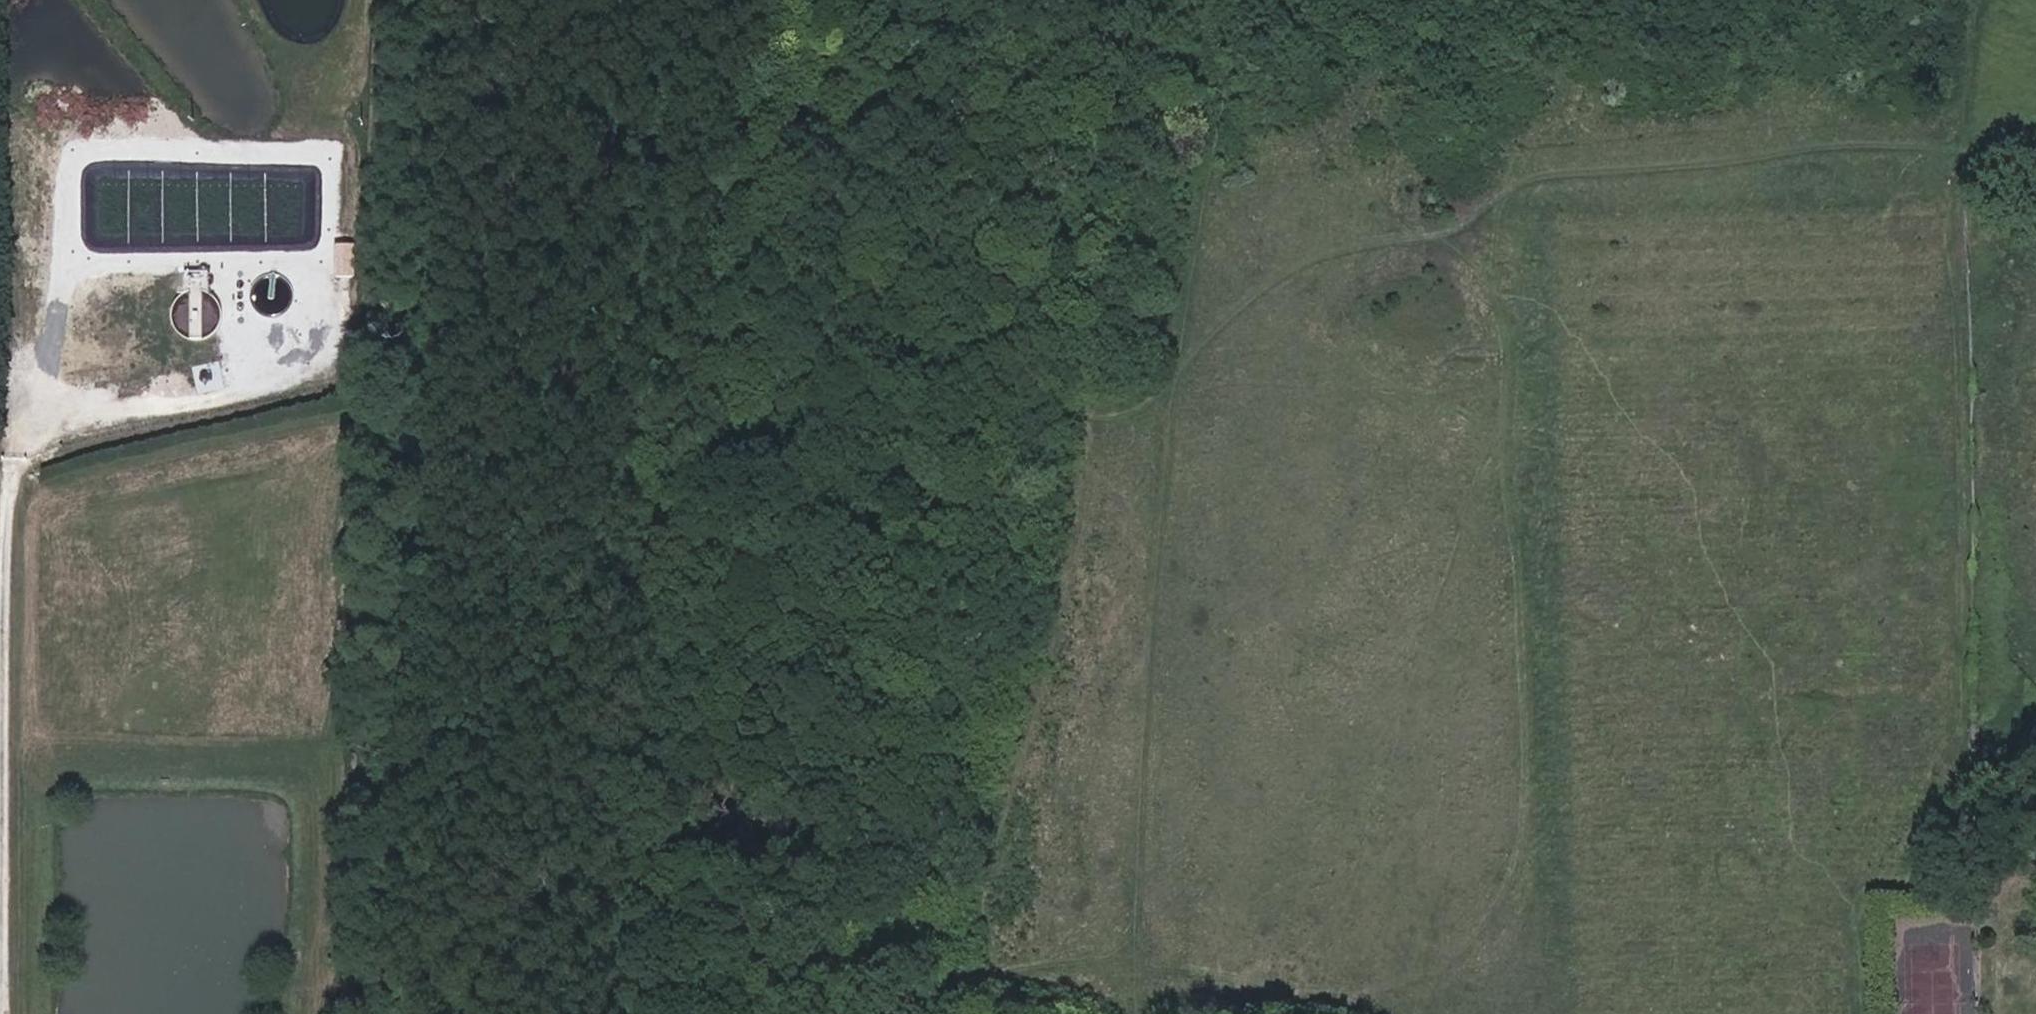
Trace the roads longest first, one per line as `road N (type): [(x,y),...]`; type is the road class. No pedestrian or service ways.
road 1 (track): [(973,0),(958,158),(901,380),(987,584),(896,840),(874,1013)]
road 2 (track): [(353,291),(344,346),(320,372),(94,422),(14,464),(6,1013)]

